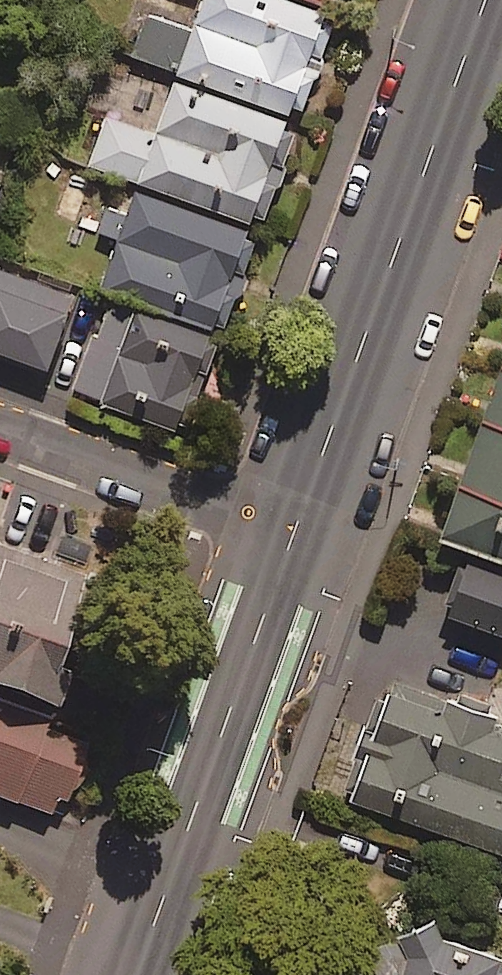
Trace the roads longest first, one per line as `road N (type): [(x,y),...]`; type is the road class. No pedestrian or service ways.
road 1 (secondary): [(484,0),(293,537)]
road 2 (secondary): [(293,537),(138,974)]
road 3 (residential): [(293,537),(0,430)]

